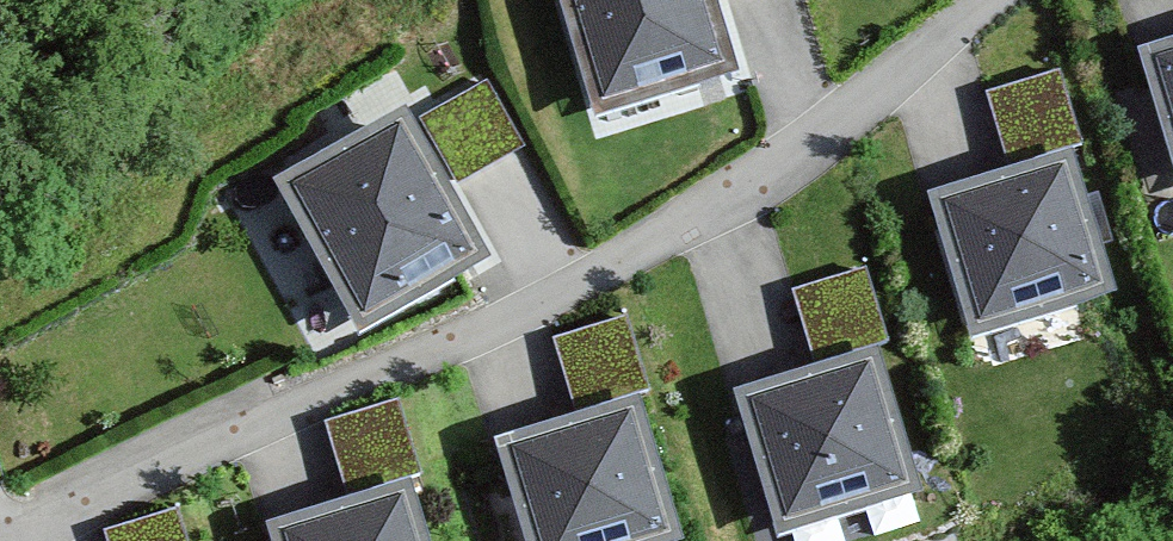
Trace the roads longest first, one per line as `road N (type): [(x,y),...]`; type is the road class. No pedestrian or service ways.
road 1 (residential): [(978,0),(745,188),(575,283),(9,540)]

